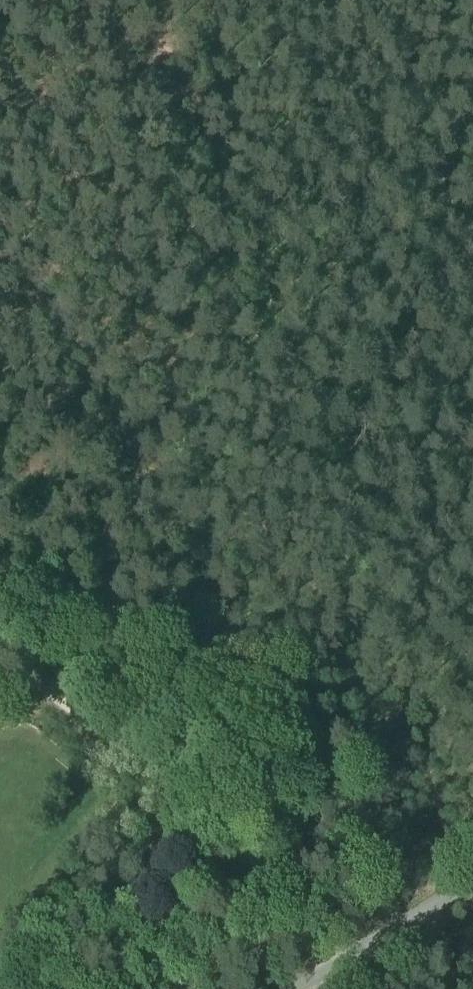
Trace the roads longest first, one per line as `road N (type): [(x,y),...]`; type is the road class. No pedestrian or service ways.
road 1 (unclassified): [(300,988),(472,884)]

